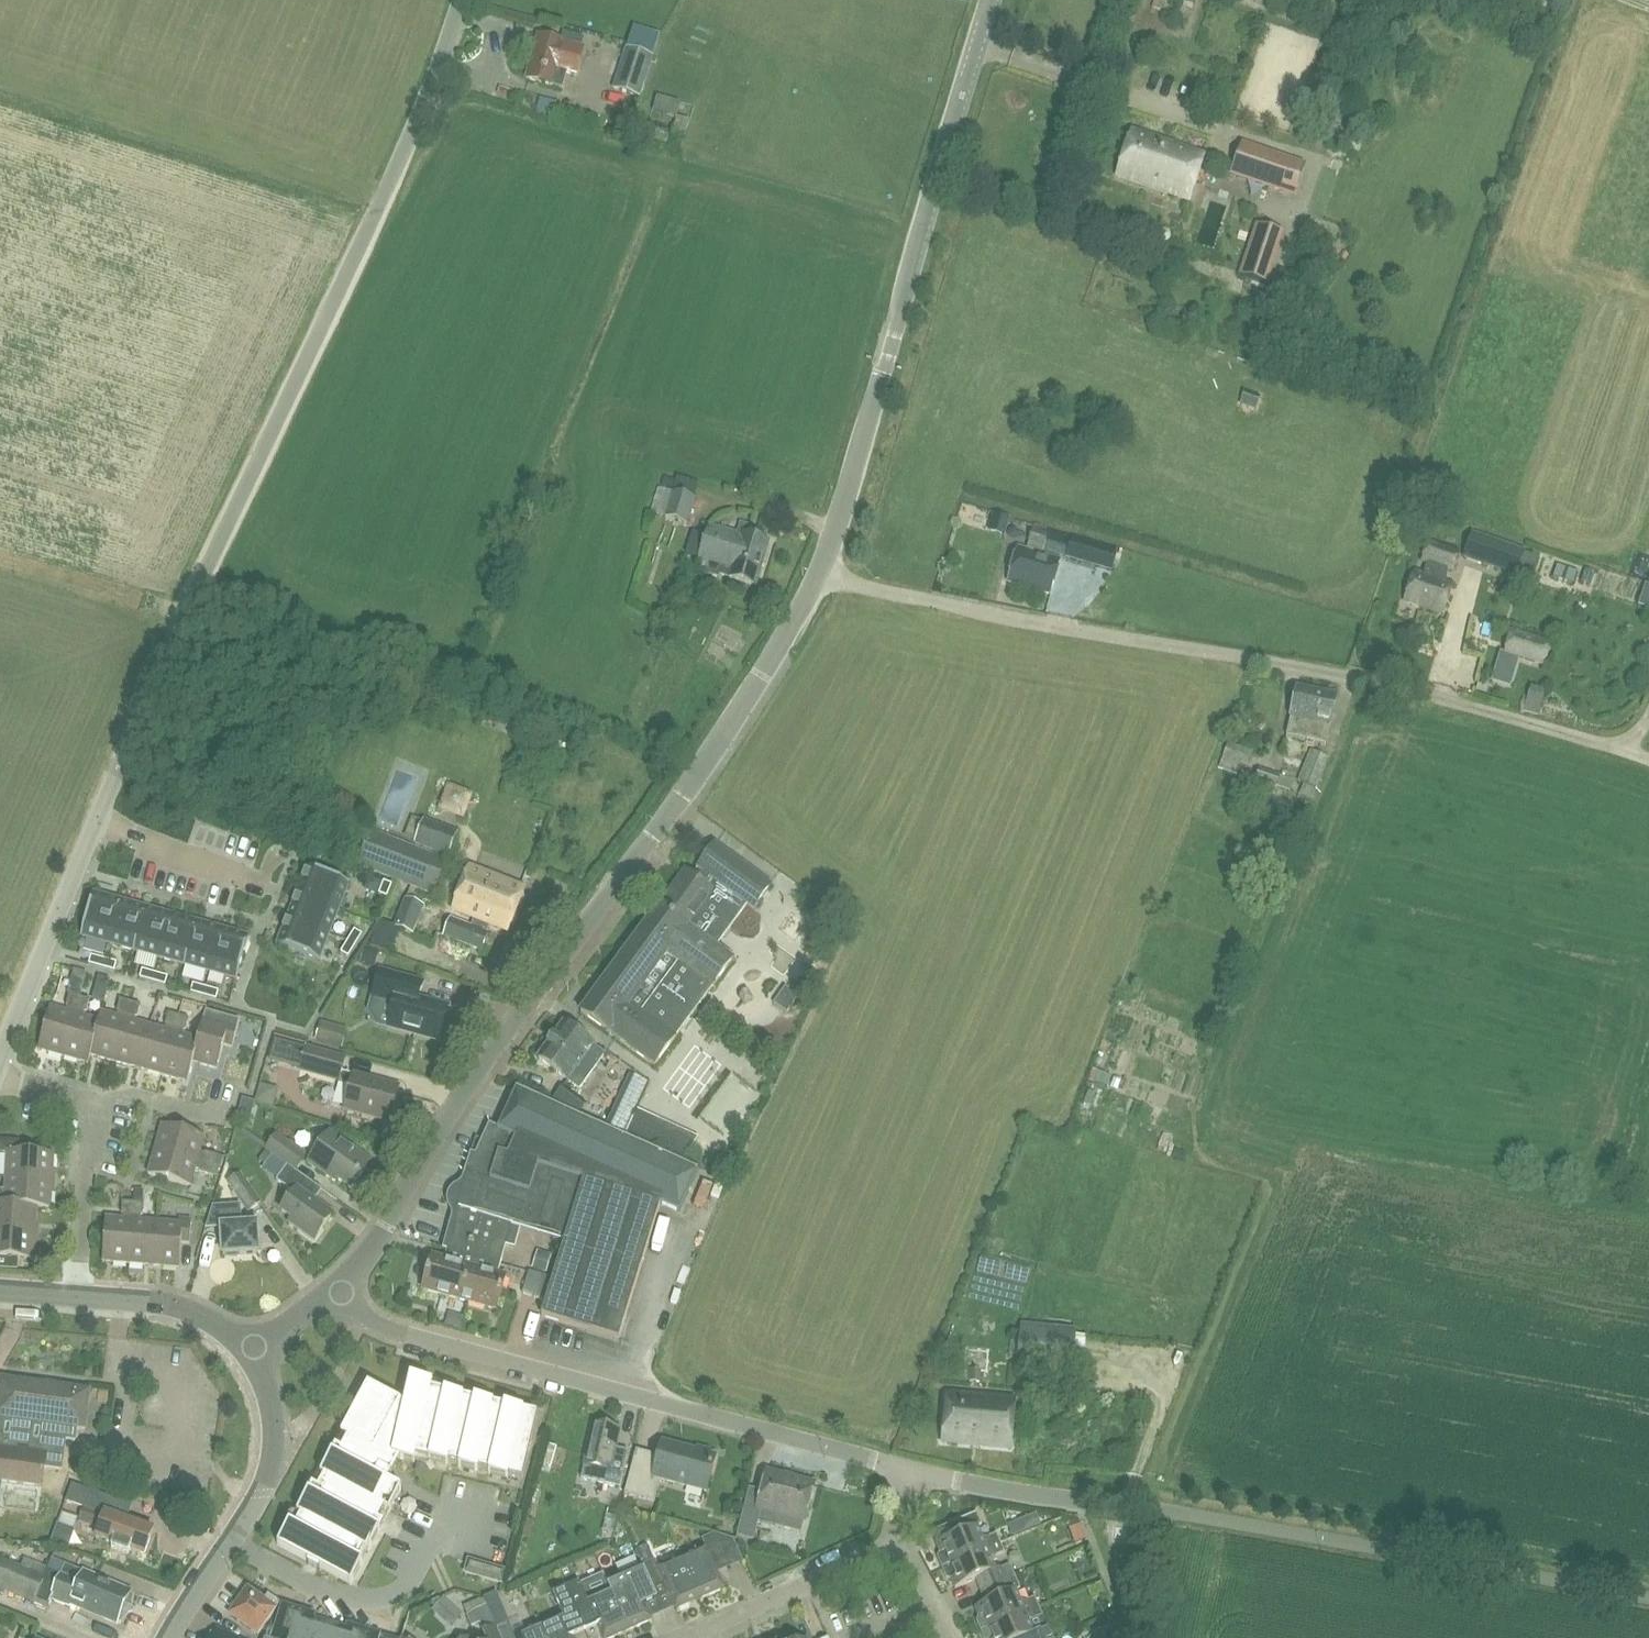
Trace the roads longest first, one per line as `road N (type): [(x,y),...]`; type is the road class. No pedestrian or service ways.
road 1 (unclassified): [(95,824),(399,162),(464,0)]
road 2 (tertiary): [(337,1292),(384,1231),(517,1010),(742,702),(820,575)]
road 3 (unclassified): [(820,575),(1343,674),(1648,758)]
road 4 (unclassified): [(909,1469),(1648,1598)]
road 5 (unclassified): [(909,1469),(392,1331),(337,1292)]
road 6 (tertiary): [(820,575),(992,0)]
road 7 (tertiary): [(166,1637),(269,1482),(275,1460),(272,1411),(245,1350)]
road 8 (unclassified): [(0,1057),(95,824)]
road 9 (residential): [(679,1637),(898,1550)]
road 10 (residential): [(95,824),(258,881),(282,853)]
road 11 (residential): [(77,1296),(97,1104)]
road 12 (tertiary): [(245,1350),(187,1308),(77,1296)]
road 13 (residential): [(237,1118),(138,1095),(97,1104)]

